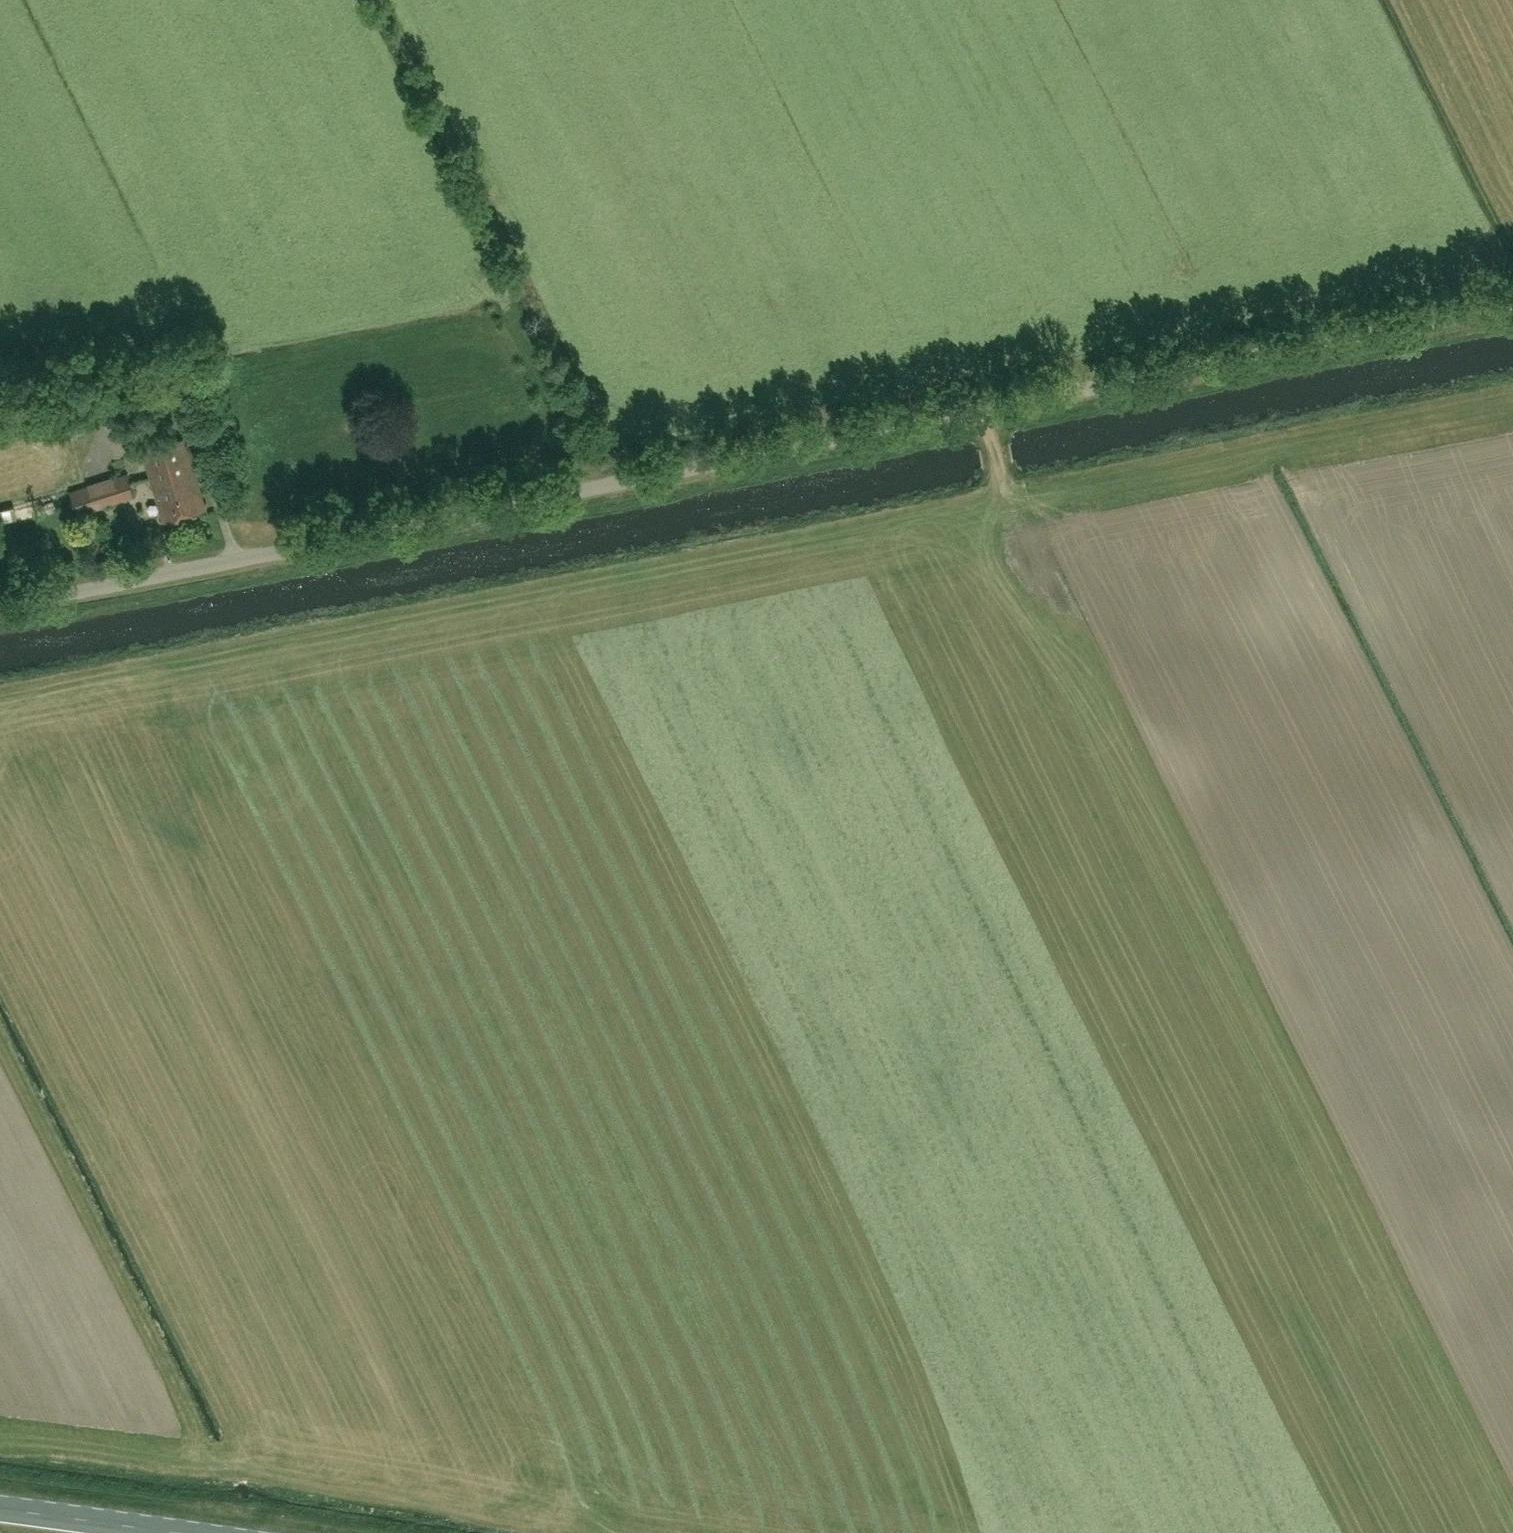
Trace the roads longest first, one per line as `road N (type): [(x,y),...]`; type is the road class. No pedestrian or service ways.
road 1 (unclassified): [(0,600),(1512,302)]
road 2 (primary): [(182,1532),(0,1508)]

